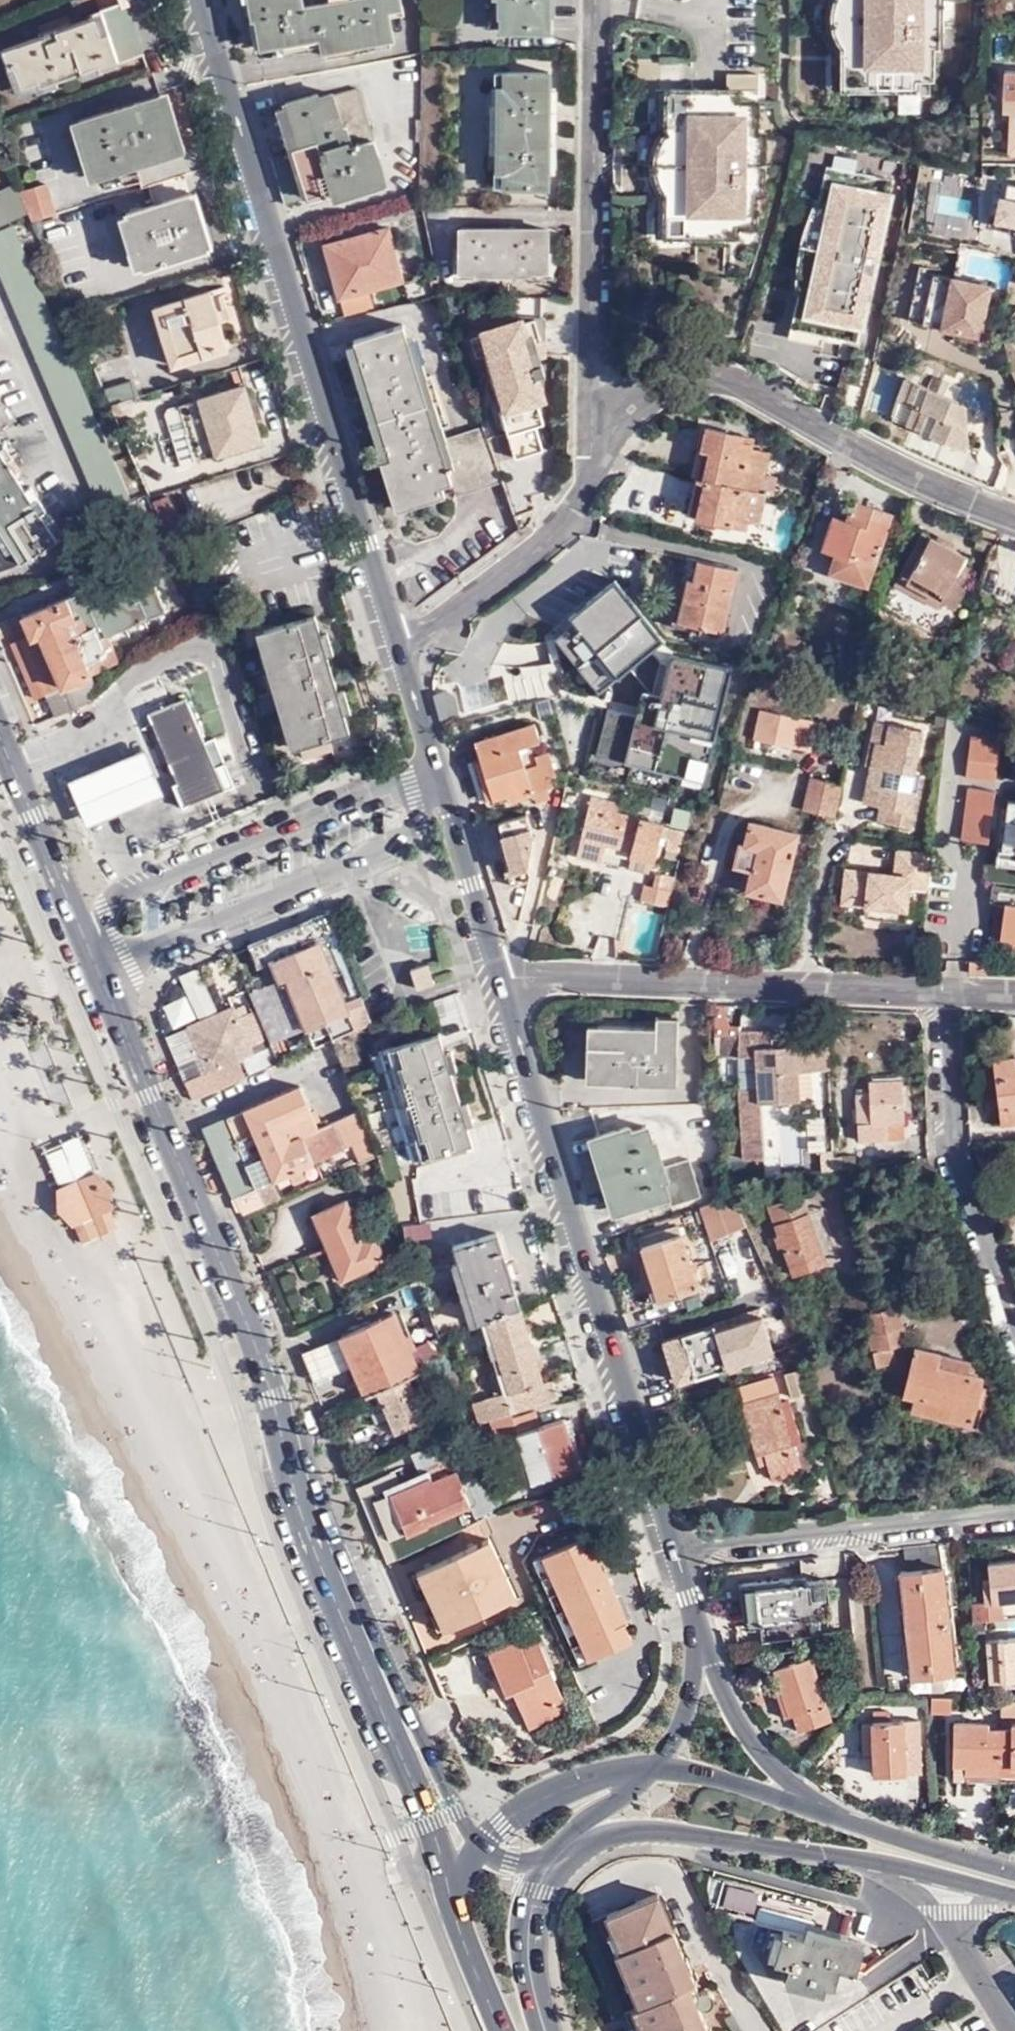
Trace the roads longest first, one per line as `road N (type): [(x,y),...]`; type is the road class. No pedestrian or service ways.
road 1 (primary): [(401,646),(202,0)]
road 2 (primary): [(87,942),(274,1394),(330,1569)]
road 3 (primary): [(677,1546),(509,981)]
road 4 (residential): [(596,468),(633,407),(666,385),(701,376),(743,387),(957,502),(1014,522)]
road 5 (residential): [(596,468),(596,0)]
road 6 (residential): [(944,991),(624,977),(509,981)]
road 7 (residential): [(87,942),(136,953),(401,841),(418,821),(417,799)]
road 8 (residential): [(417,799),(392,778),(125,892),(87,942)]
road 9 (primary): [(330,1569),(453,1892)]
road 10 (residential): [(677,1546),(1014,1511)]
road 11 (secondary): [(556,1858),(649,1829),(880,1864)]
road 12 (residential): [(1014,1309),(952,1150),(944,991)]
road 13 (primary): [(330,1569),(455,1811),(482,1843)]
road 14 (residential): [(401,646),(561,530),(596,468)]
road 15 (primary): [(0,735),(87,942)]
road 16 (secondary): [(1014,1877),(813,1808)]
road 17 (primary): [(509,981),(445,785)]
road 18 (primary): [(813,1808),(740,1722),(702,1644)]
road 19 (secondary): [(657,1763),(615,1766),(566,1783),(500,1823),(482,1843)]
road 20 (primary): [(545,2030),(529,1948),(536,1891),(556,1858)]
road 21 (secondary): [(813,1808),(657,1763)]
road 22 (primary): [(453,1892),(507,2030)]
road 23 (primary): [(445,785),(401,646)]
road 24 (primary): [(556,1858),(579,1828),(657,1763)]
road 25 (primary): [(657,1763),(684,1718),(702,1644)]
road 26 (secondary): [(880,1864),(1001,1890)]

